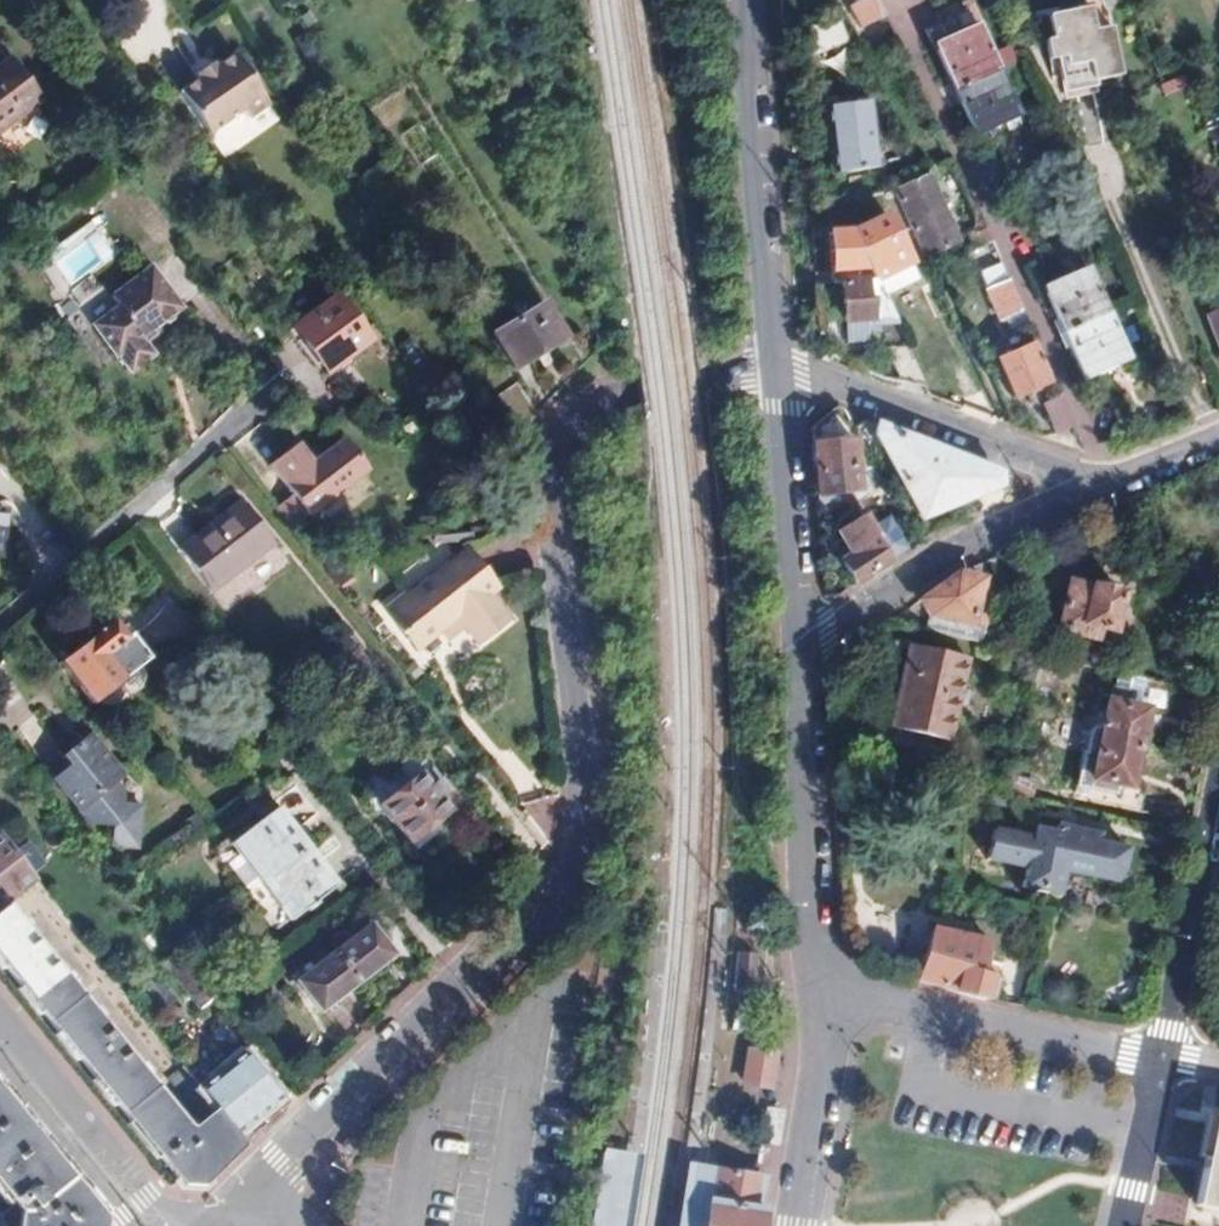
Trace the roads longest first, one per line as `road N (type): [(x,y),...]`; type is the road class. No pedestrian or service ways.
road 1 (residential): [(252,1225),(285,1162),(570,879),(586,848),(590,794),(539,470),(561,429),(600,399),(779,373)]
road 2 (unclassified): [(301,375),(0,621)]
road 3 (residential): [(779,373),(745,0)]
road 4 (residential): [(794,667),(898,584),(1095,491)]
road 5 (residential): [(833,998),(806,953),(794,667)]
road 6 (residential): [(779,373),(806,375),(1095,491)]
road 7 (residential): [(1165,1061),(833,998)]
road 8 (residential): [(794,667),(779,373)]
road 9 (residential): [(169,1225),(0,1019)]
road 10 (residential): [(1165,1061),(1218,807)]
road 11 (residential): [(833,998),(803,1225)]
road 12 (residential): [(1124,1225),(1165,1061)]
road 13 (residential): [(1218,440),(1095,491)]

